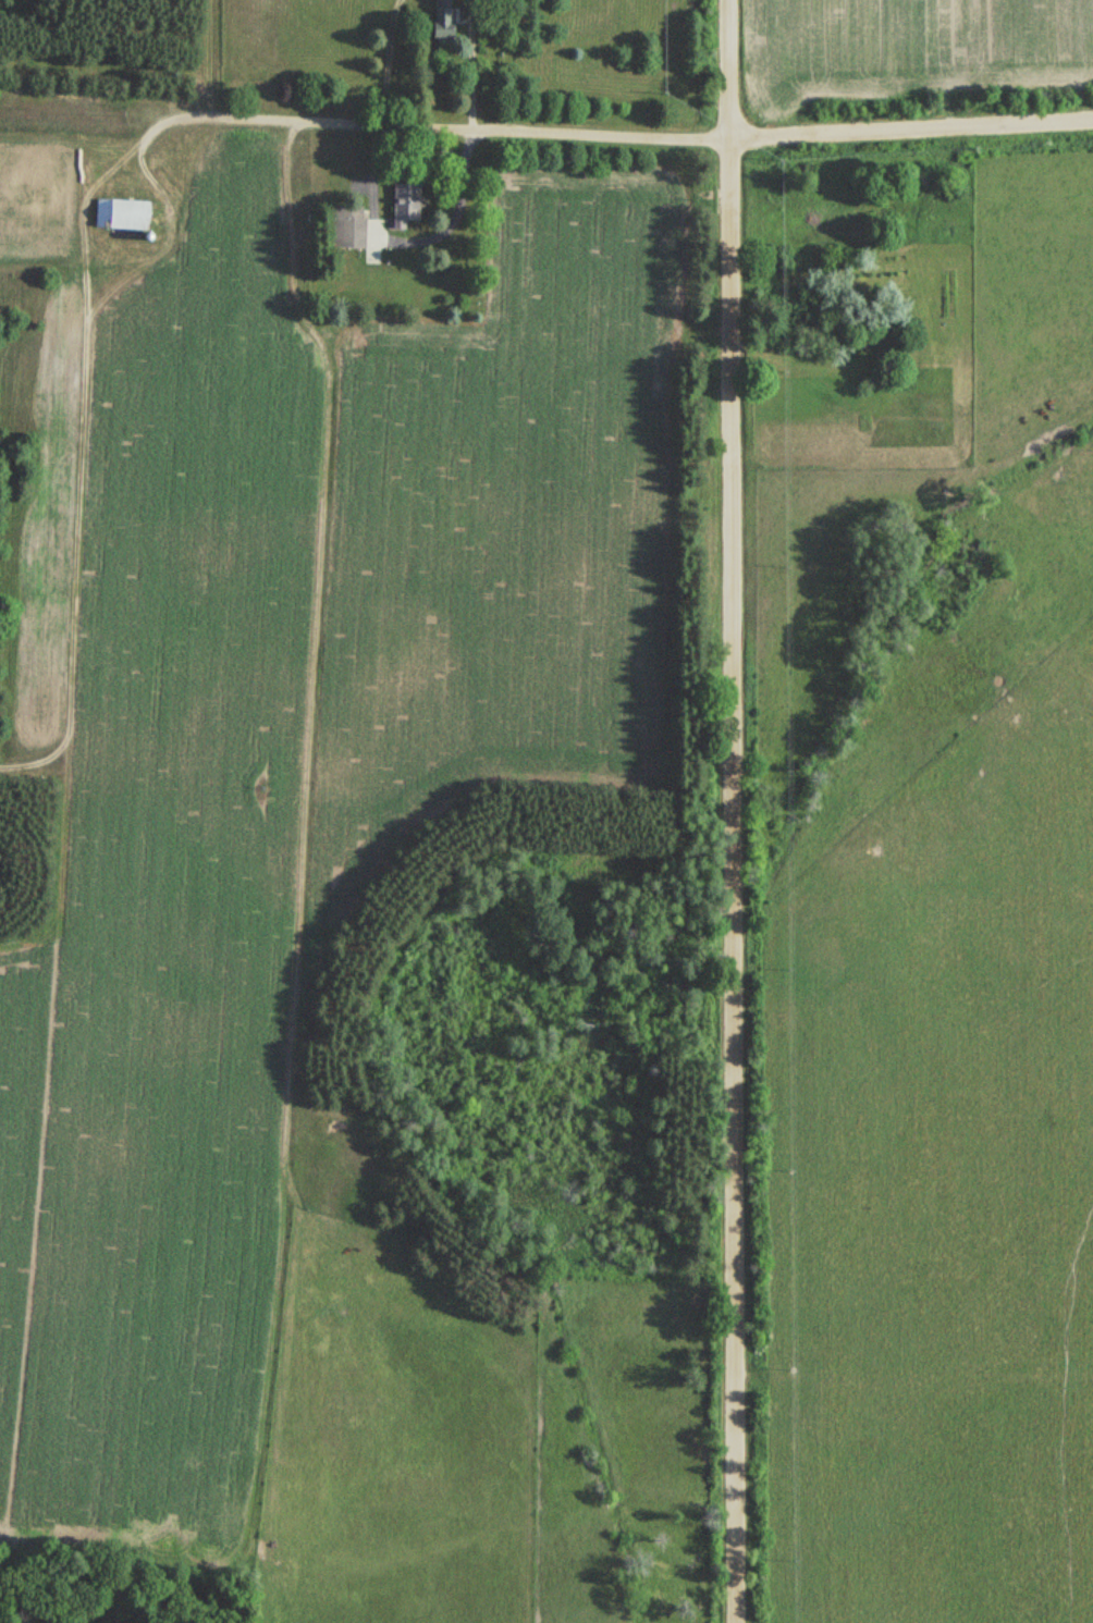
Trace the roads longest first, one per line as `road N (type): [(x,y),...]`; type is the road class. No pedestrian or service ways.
road 1 (residential): [(709,1622),(697,0)]
road 2 (residential): [(1092,139),(697,157),(0,129)]

